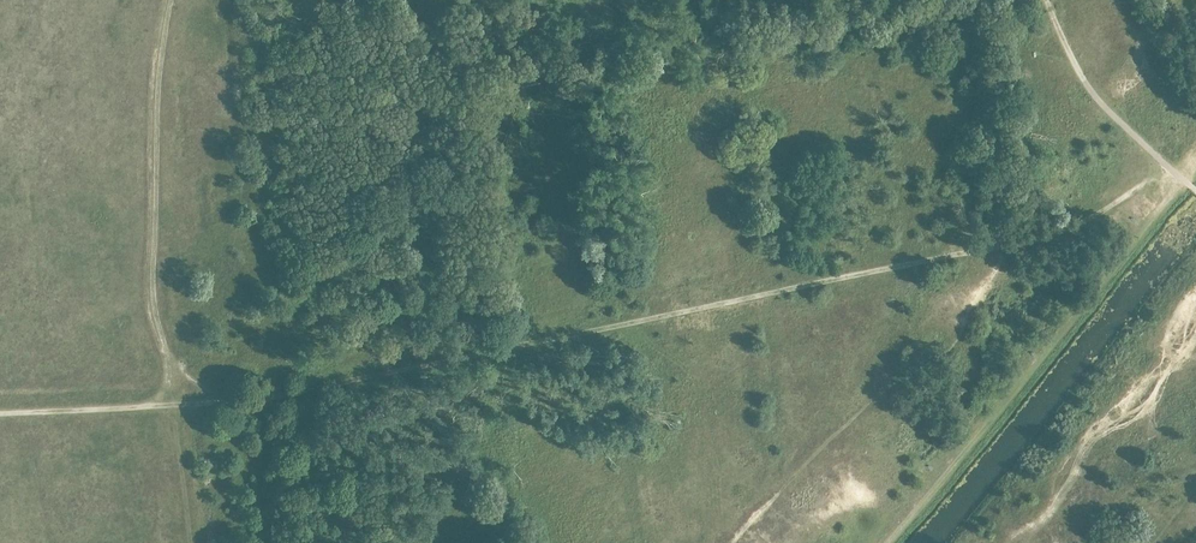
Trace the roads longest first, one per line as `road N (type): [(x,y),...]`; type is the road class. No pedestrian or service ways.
road 1 (track): [(172,403),(249,402),(1015,244),(1069,226),(1149,182),(1179,176)]
road 2 (track): [(889,542),(1183,180)]
road 3 (track): [(172,403),(148,281),(152,124),(166,0)]
road 4 (track): [(1179,176),(1097,99),(1045,0)]
road 5 (track): [(0,413),(172,403)]

